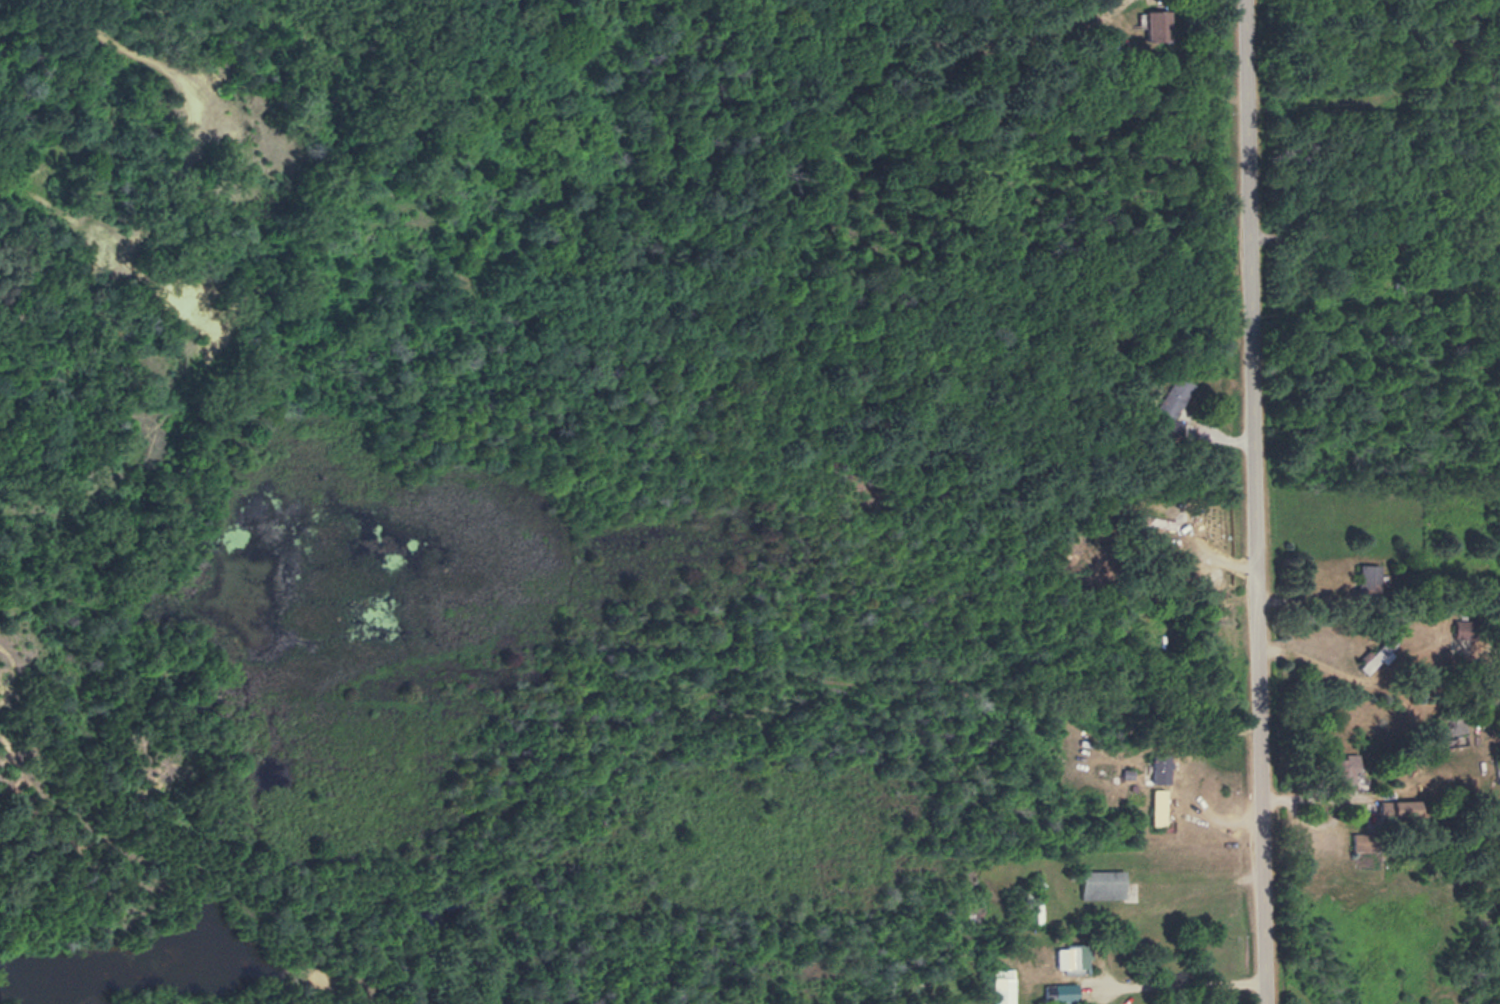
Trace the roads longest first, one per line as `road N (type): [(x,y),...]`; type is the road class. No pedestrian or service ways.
road 1 (residential): [(1261,749),(1155,710),(730,682),(658,706),(423,901),(259,974)]
road 2 (residential): [(1248,0),(1266,1003)]

